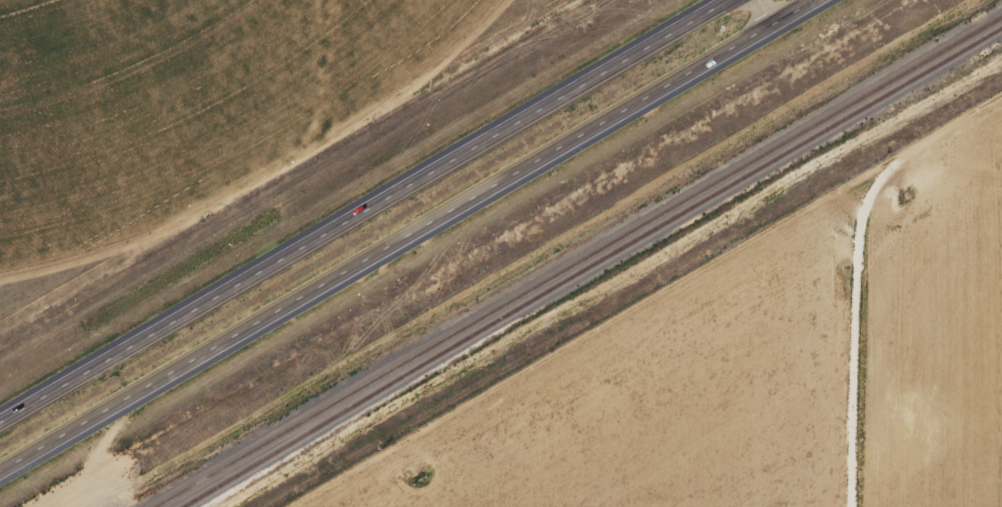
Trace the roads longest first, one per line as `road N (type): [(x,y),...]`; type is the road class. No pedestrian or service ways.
road 1 (trunk): [(0,479),(827,0)]
road 2 (trunk): [(726,0),(0,422)]

